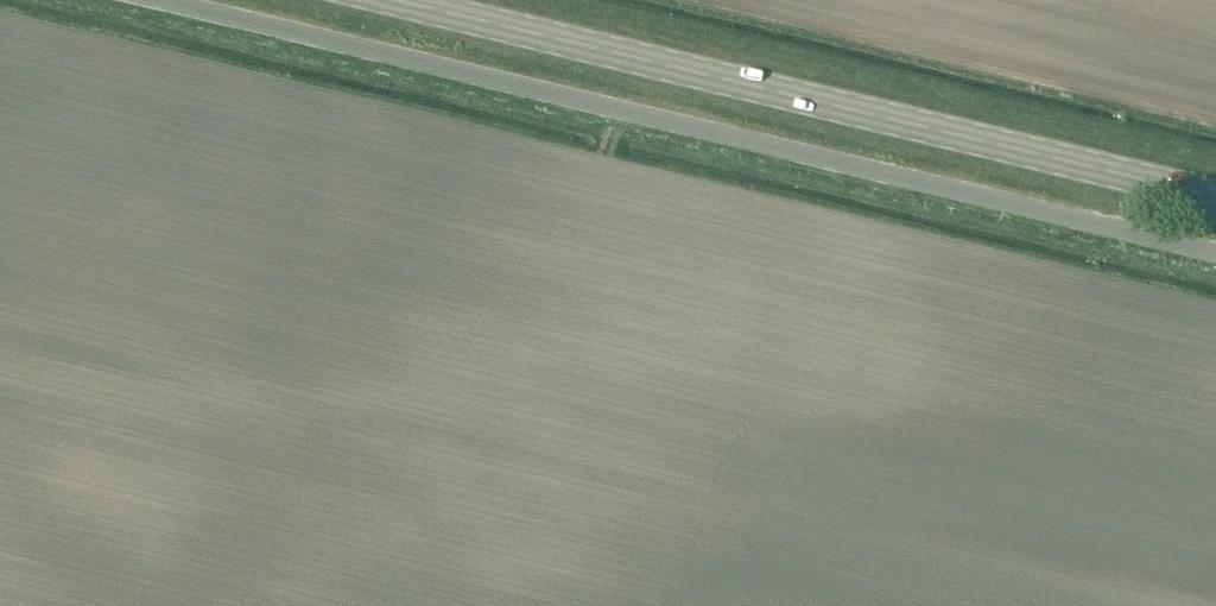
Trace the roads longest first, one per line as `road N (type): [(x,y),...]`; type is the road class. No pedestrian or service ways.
road 1 (unclassified): [(1215,254),(158,0)]
road 2 (secondary): [(1215,198),(393,0)]

